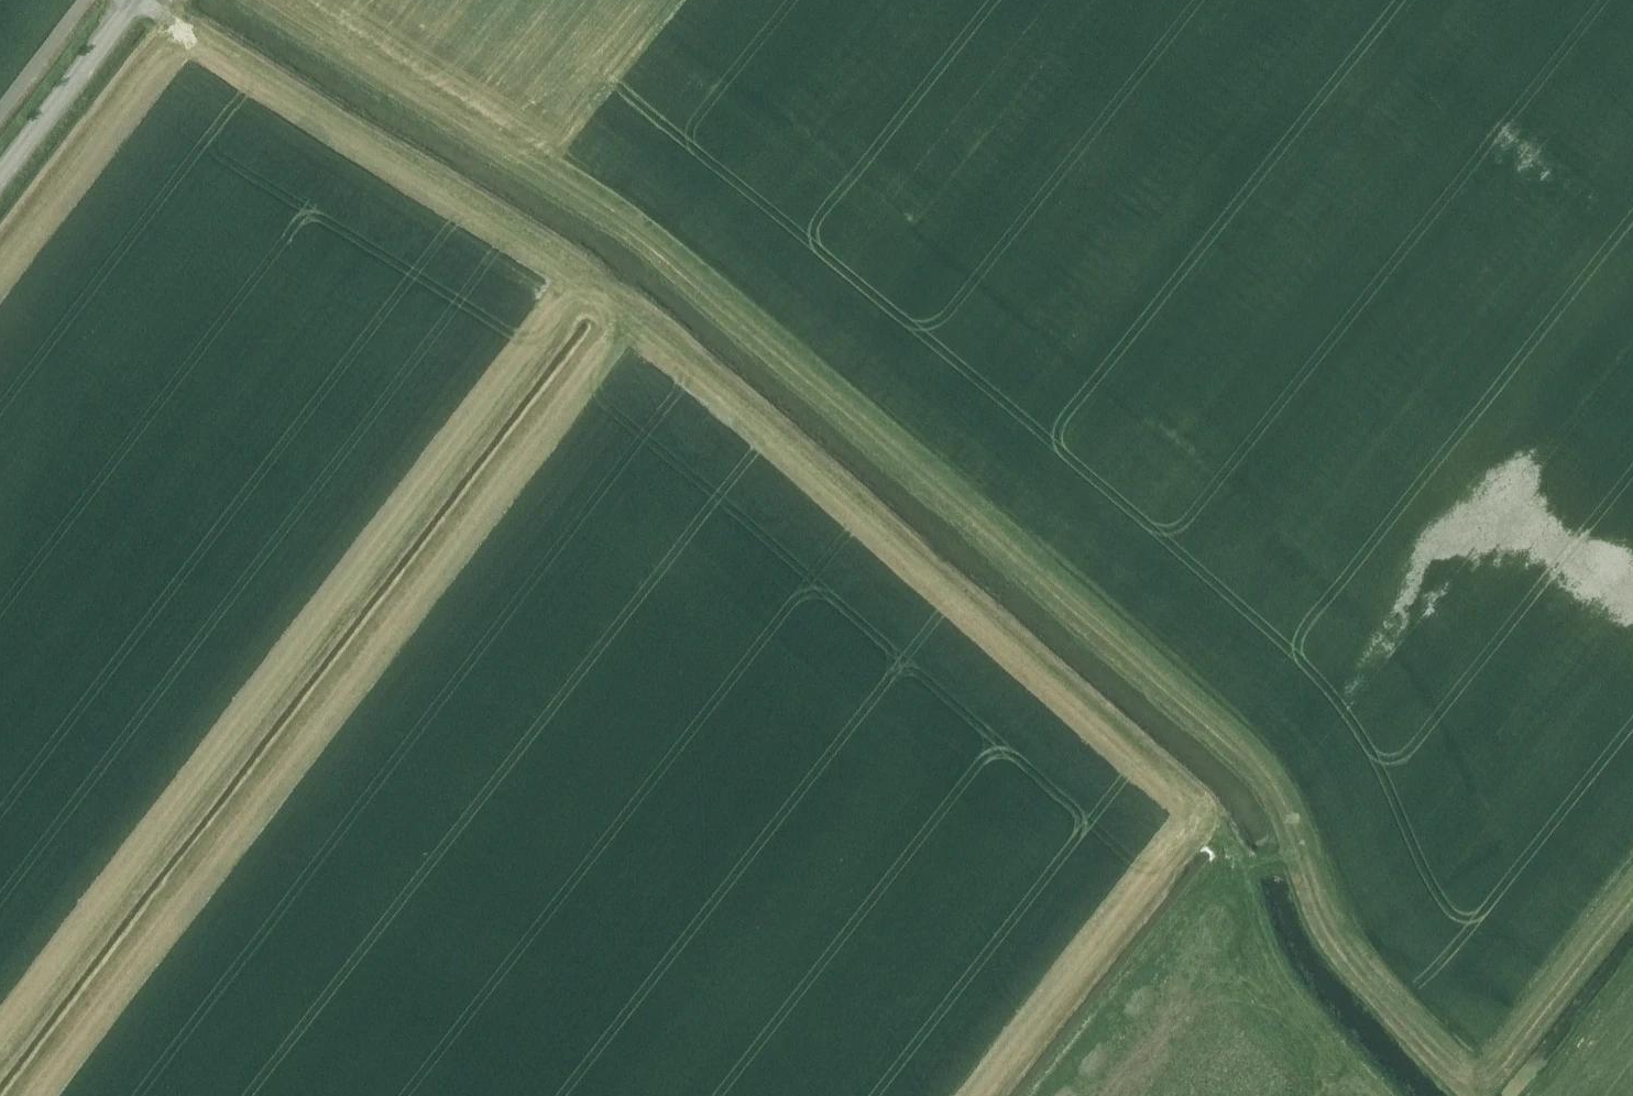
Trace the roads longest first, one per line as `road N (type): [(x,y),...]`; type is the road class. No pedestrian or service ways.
road 1 (tertiary): [(0,177),(135,0)]

